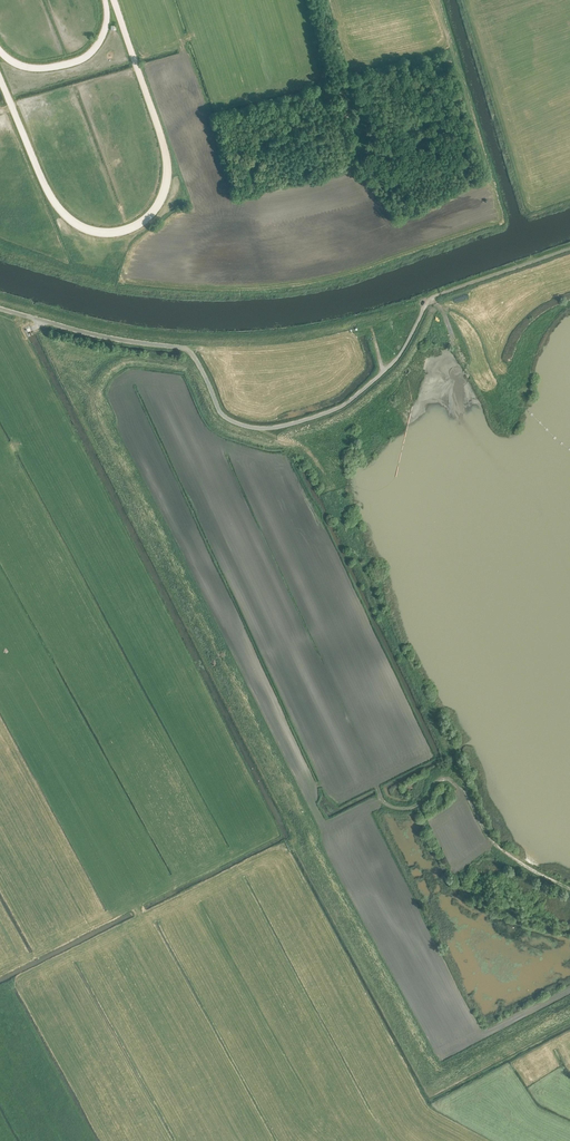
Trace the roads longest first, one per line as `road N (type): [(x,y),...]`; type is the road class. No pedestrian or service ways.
road 1 (unclassified): [(430,298),(401,353),(345,404),(262,428),(224,416),(186,349),(0,308)]
road 2 (track): [(569,888),(499,849),(456,780)]

